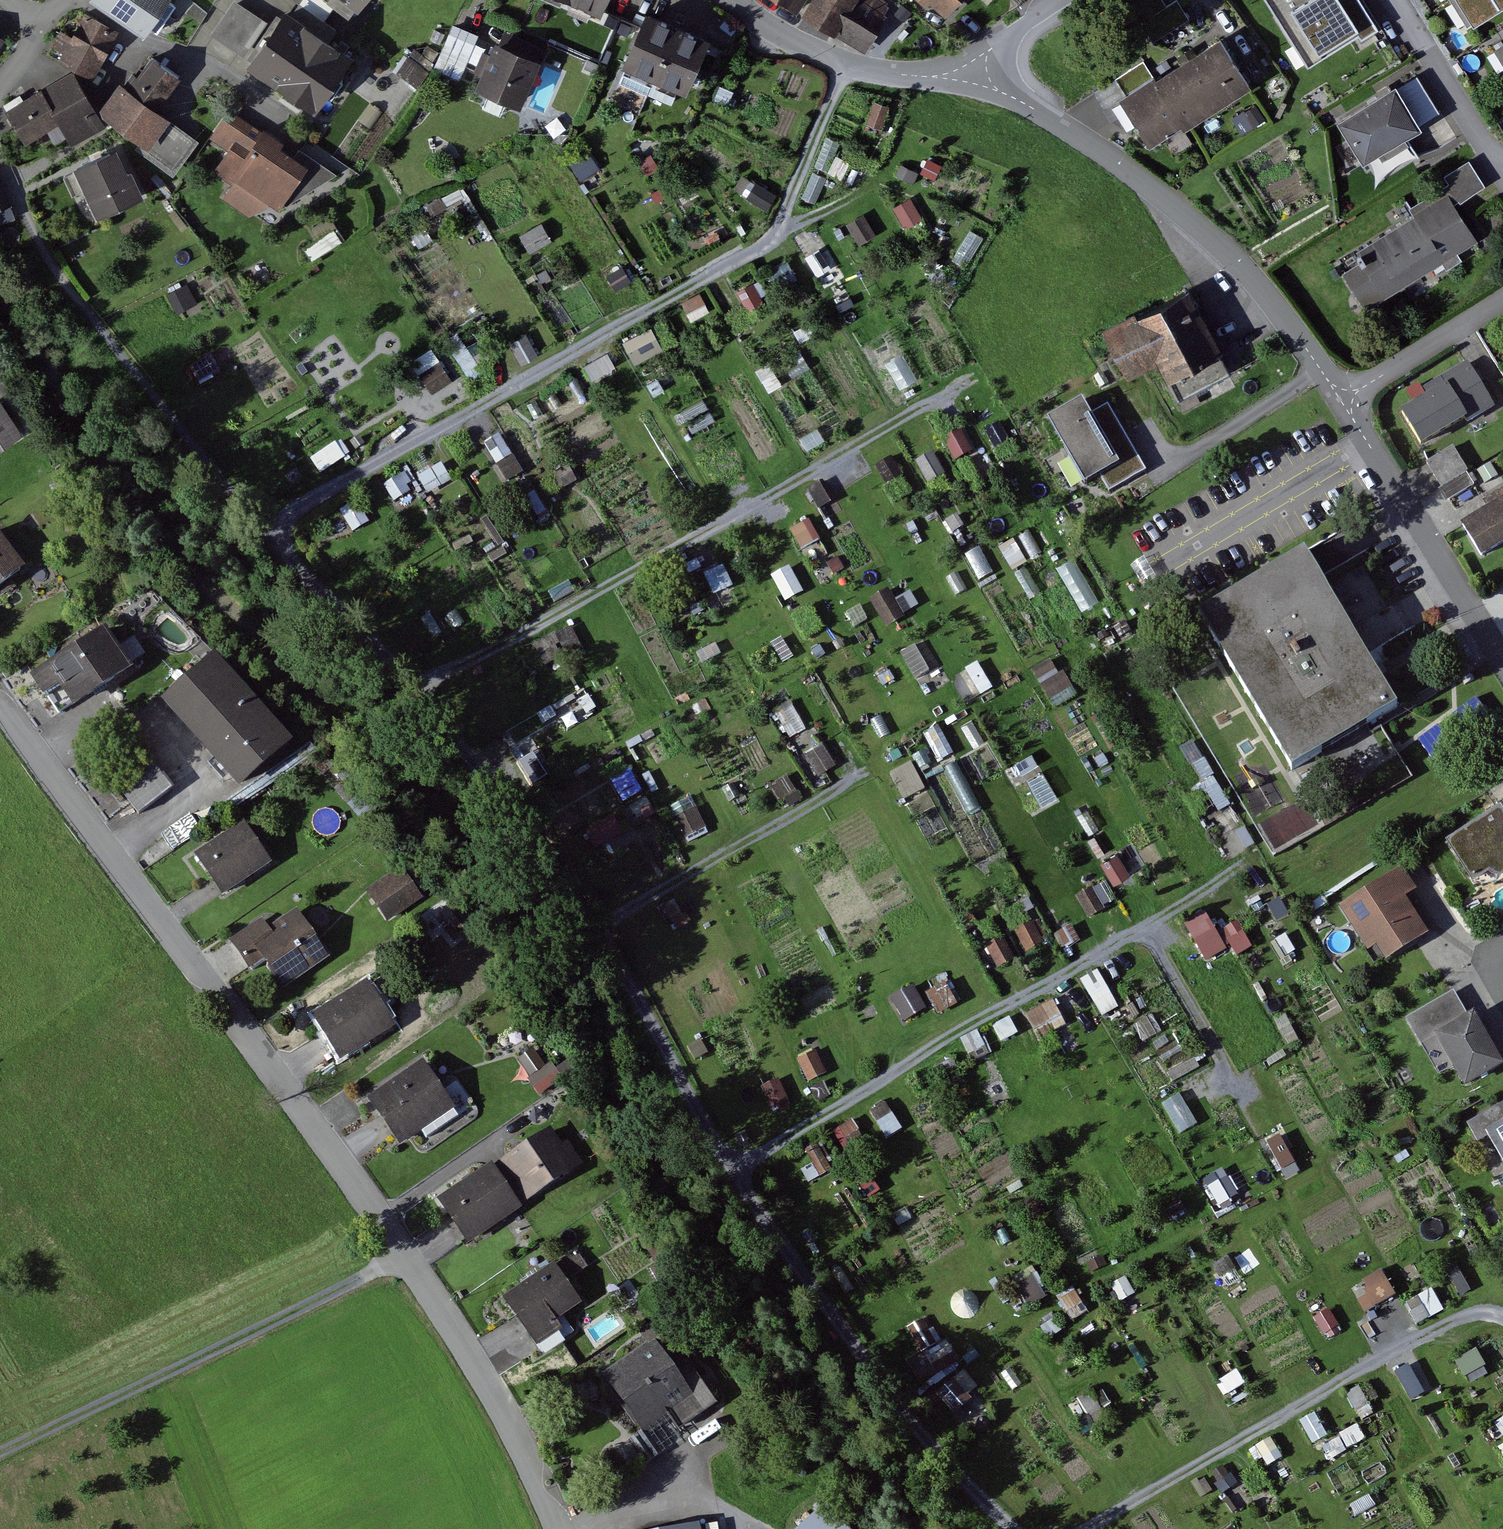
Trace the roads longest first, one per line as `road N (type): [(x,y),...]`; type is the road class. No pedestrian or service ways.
road 1 (unclassified): [(558,1528),(505,1423),(328,1146),(0,708)]
road 2 (residential): [(1341,398),(1266,297),(1179,209),(975,72)]
road 3 (track): [(0,1453),(402,1258)]
road 4 (residential): [(1502,667),(1341,398)]
road 5 (residential): [(720,0),(844,69),(975,72)]
road 6 (residential): [(1391,0),(1502,177)]
road 7 (residential): [(258,103),(199,60),(82,0)]
road 8 (residential): [(1341,398),(1502,293)]

